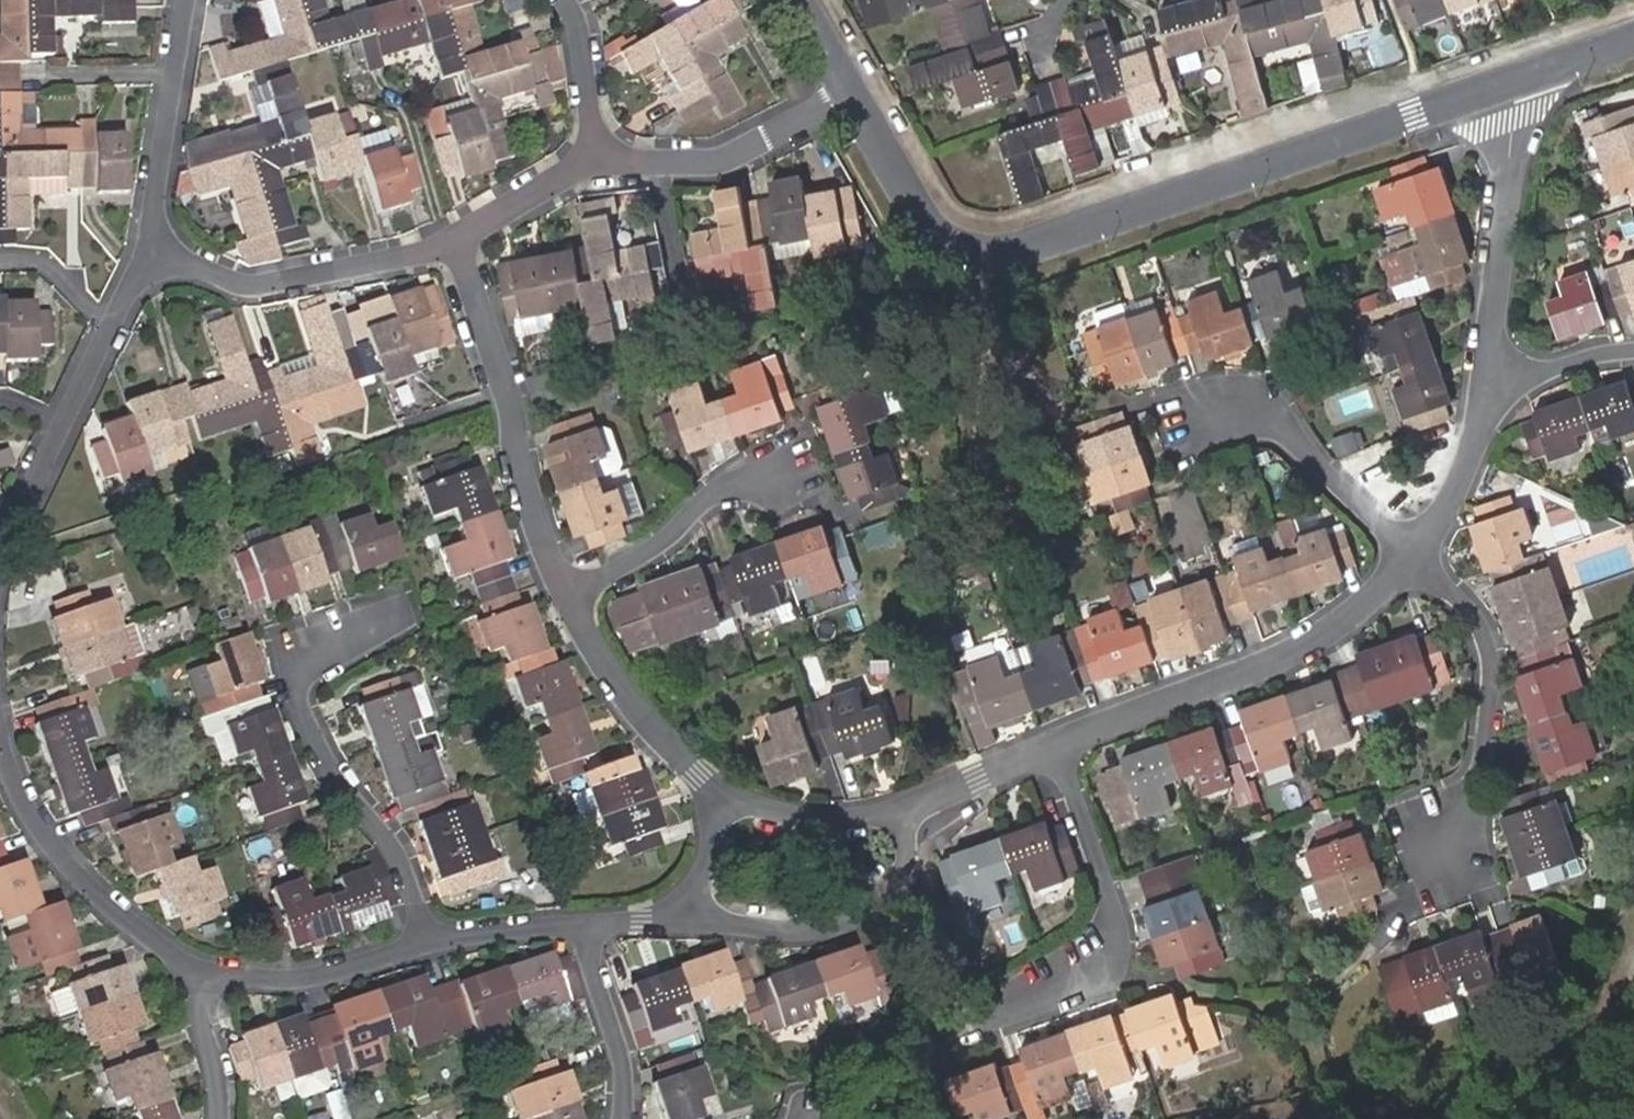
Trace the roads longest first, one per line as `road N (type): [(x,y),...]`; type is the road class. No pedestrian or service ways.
road 1 (tertiary): [(1507,83),(1030,248),(977,253),(925,219),(851,96)]
road 2 (residential): [(427,942),(402,865),(304,714),(292,668),(392,618)]
road 3 (residential): [(1061,752),(1255,671),(1354,620),(1412,555)]
road 4 (residential): [(566,597),(535,524),(508,392),(454,241)]
road 5 (residential): [(146,253),(0,564)]
road 6 (residential): [(1412,555),(1466,607),(1484,637),(1494,738),(1450,854)]
road 7 (residential): [(1061,752),(1123,944),(1105,972),(1013,1006)]
road 8 (residential): [(146,253),(253,286),(454,241)]
road 9 (residential): [(0,738),(34,818),(85,887),(193,974)]
road 10 (residential): [(1486,388),(1507,209),(1514,103),(1507,83)]
road 11 (residential): [(697,912),(725,929),(776,935),(862,926),(902,871),(909,810)]
road 12 (residential): [(731,810),(619,690),(566,597)]
road 13 (residential): [(1412,555),(1283,429),(1247,412),(1202,420)]
road 14 (residential): [(186,0),(146,253)]
road 15 (residential): [(566,597),(663,539),(730,484),(773,477)]
road 16 (residential): [(193,974),(297,979),(427,942)]
road 17 (residential): [(851,96),(745,149),(655,160)]
road 18 (residential): [(624,1118),(619,1053),(585,928)]
road 19 (residential): [(1412,555),(1466,466),(1486,388)]
road 20 (residential): [(909,810),(844,818),(749,804),(731,810)]
road 21 (residential): [(909,810),(1061,752)]
road 22 (residential): [(454,241),(591,157)]
road 23 (residential): [(591,157),(586,47),(569,0)]
road 24 (residential): [(427,942),(585,928)]
road 25 (residential): [(1486,388),(1633,352)]
road 26 (residential): [(193,974),(218,1118)]
road 27 (residential): [(655,160),(681,301)]
road 28 (tertiary): [(1633,42),(1507,83)]

